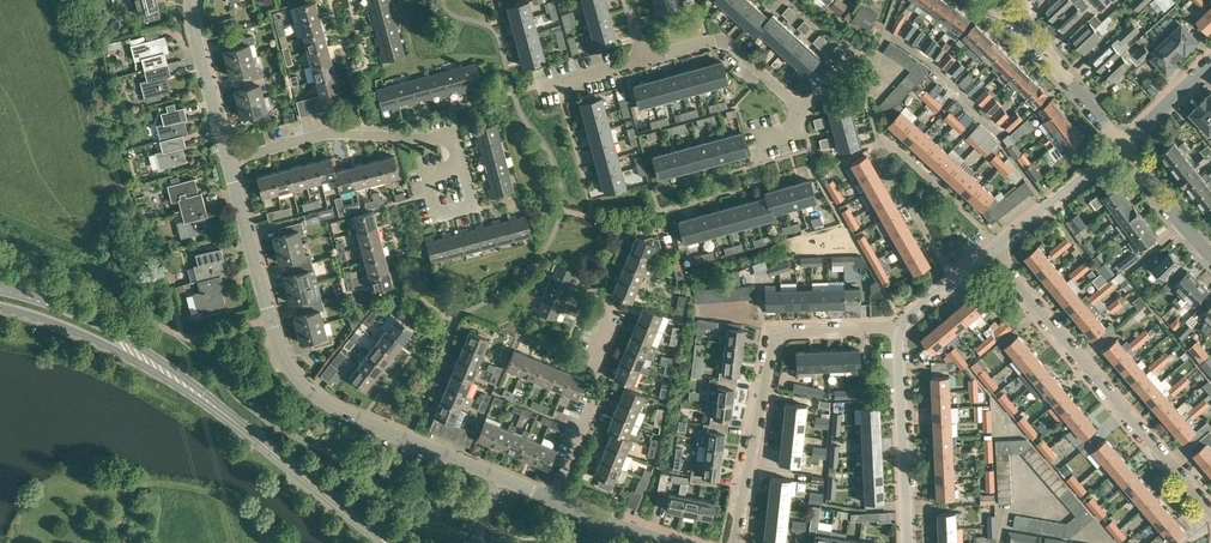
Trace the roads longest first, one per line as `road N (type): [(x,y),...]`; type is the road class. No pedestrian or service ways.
road 1 (residential): [(225,156),(279,352),(307,386),(356,419),(554,500)]
road 2 (residential): [(990,253),(1210,510)]
road 3 (residential): [(898,327),(776,331),(735,542)]
road 4 (tertiary): [(278,455),(147,352),(53,301),(0,283)]
road 5 (tertiary): [(0,308),(139,364),(278,455)]
road 6 (residential): [(955,281),(885,147),(896,148),(1001,244)]
road 7 (residential): [(225,156),(319,132),(431,135),(454,147),(460,167)]
road 8 (residential): [(906,542),(898,327)]
road 9 (residential): [(554,500),(602,378),(598,361),(615,310)]
road 10 (residential): [(1122,146),(1047,56),(983,0)]
road 11 (residential): [(644,60),(722,42),(803,112)]
road 12 (residential): [(193,0),(225,156)]
road 13 (residential): [(1001,244),(1122,146)]
road 14 (residential): [(1210,262),(1122,146)]
road 15 (tertiary): [(387,542),(278,455)]
road 16 (residential): [(554,500),(679,542)]
road 17 (residential): [(1122,146),(1210,63)]

